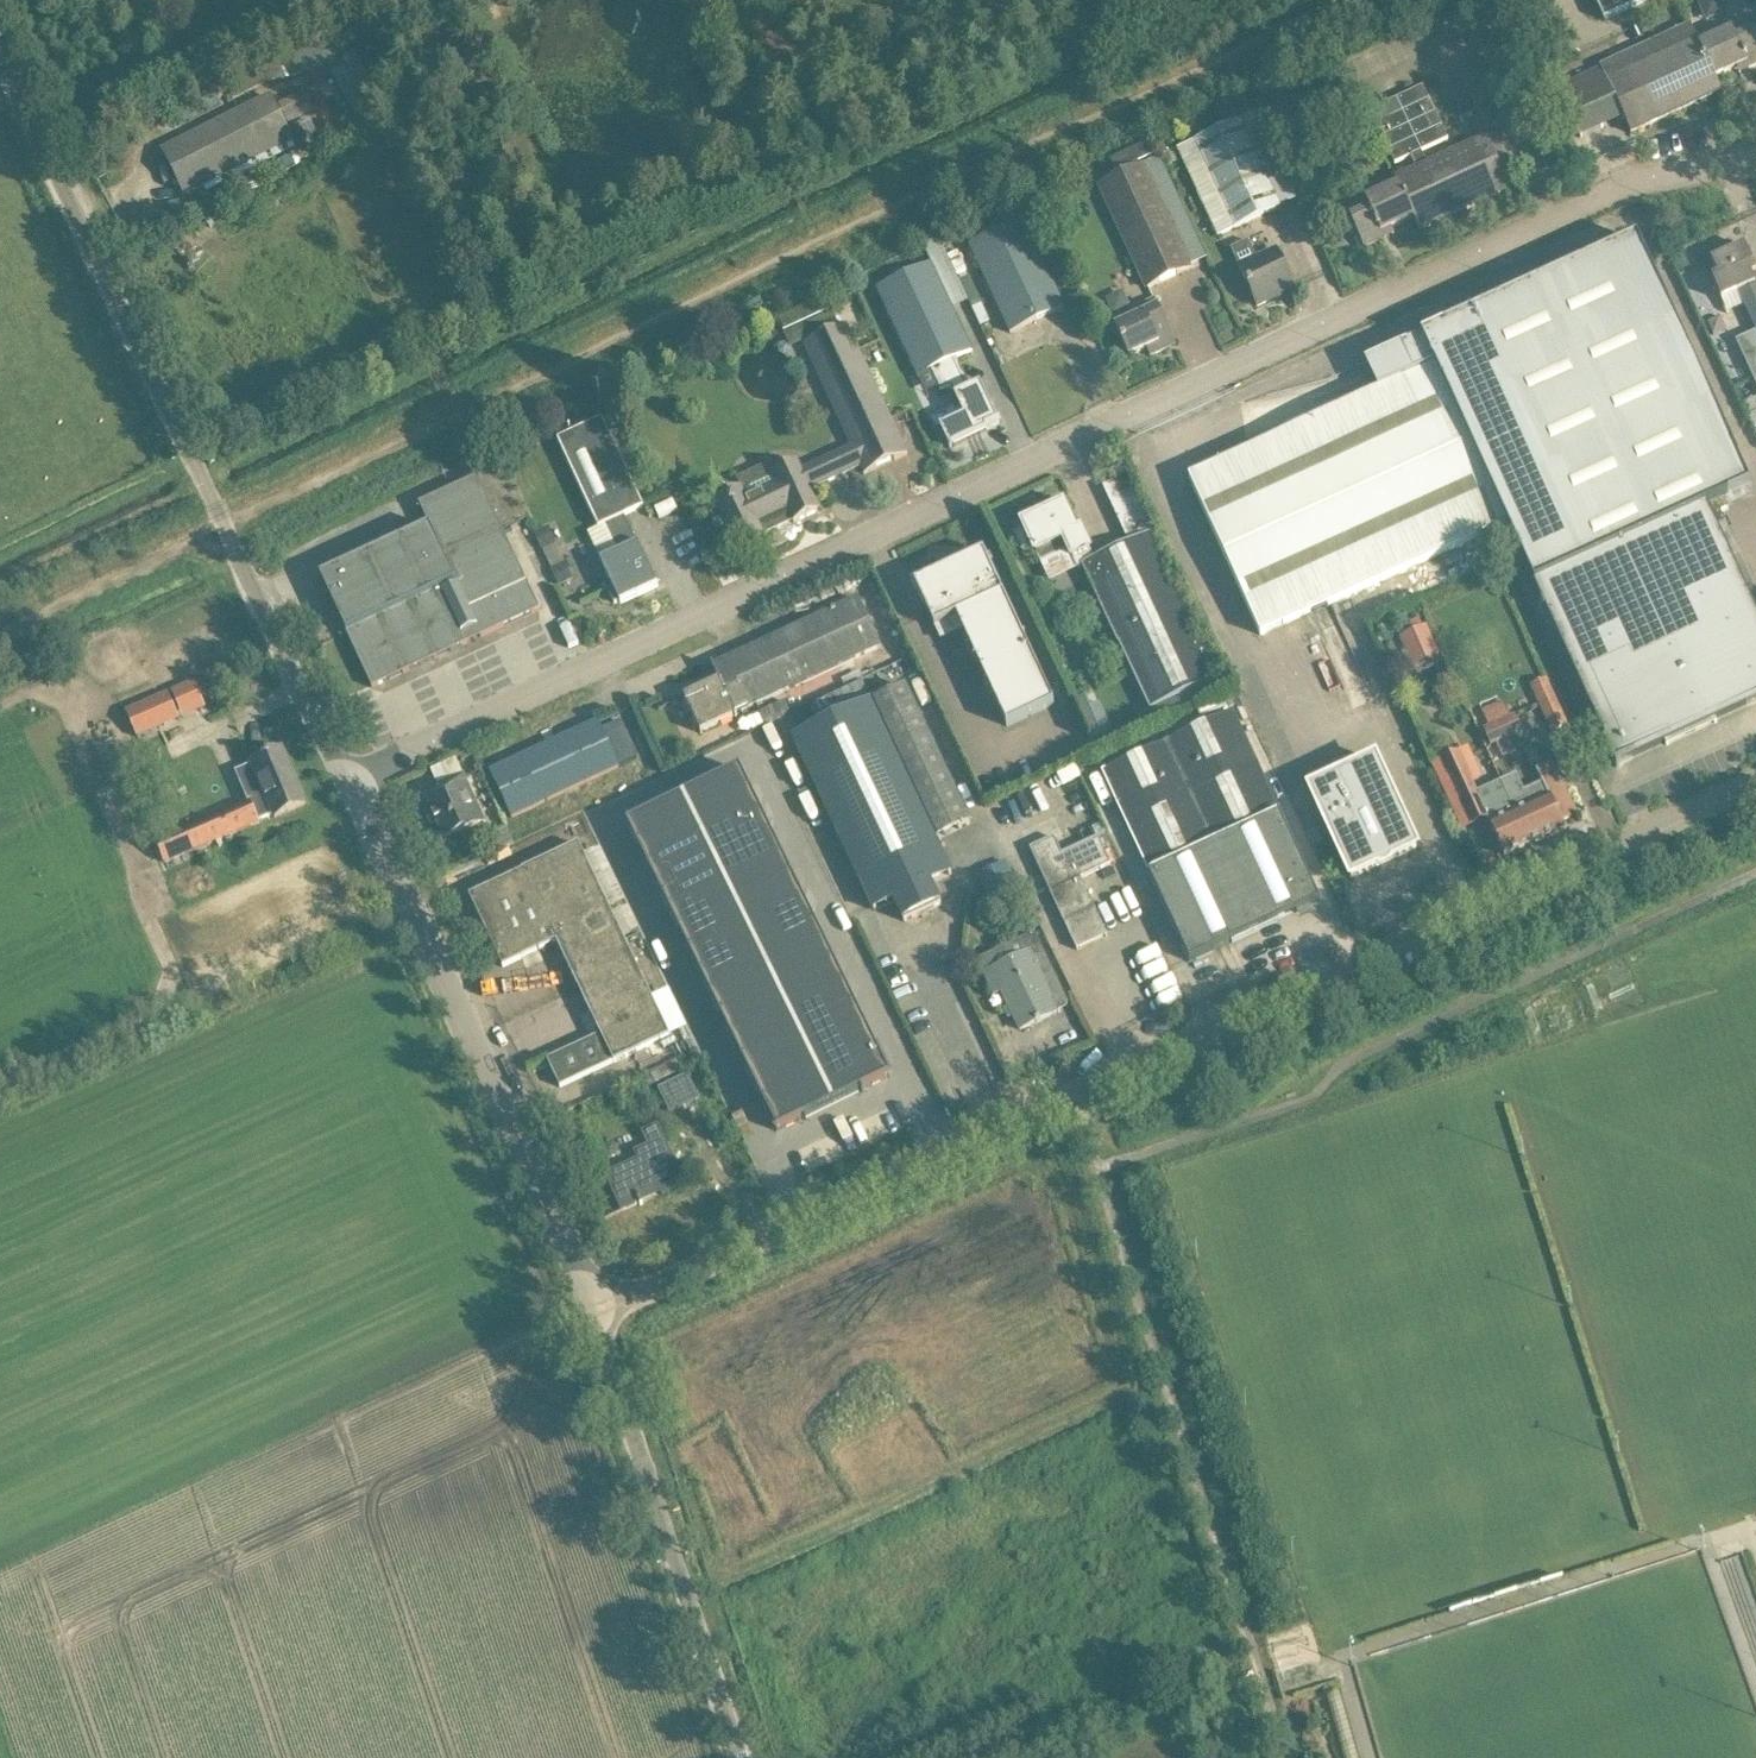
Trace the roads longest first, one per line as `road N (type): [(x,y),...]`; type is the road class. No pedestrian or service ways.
road 1 (unclassified): [(336,783),(1588,200),(1663,173),(1755,160)]
road 2 (unclassified): [(577,1322),(1755,782)]
road 3 (unclassified): [(336,783),(227,523),(0,54)]
road 4 (unclassified): [(577,1322),(336,783)]
road 5 (unclassified): [(727,1757),(577,1322)]

